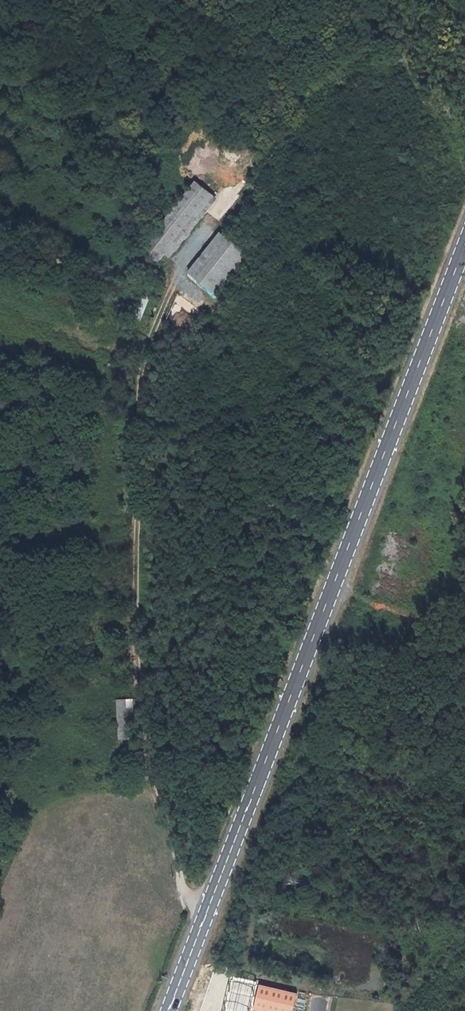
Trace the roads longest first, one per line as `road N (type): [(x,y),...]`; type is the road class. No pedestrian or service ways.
road 1 (track): [(464,171),(410,69),(361,29),(184,259),(143,355),(130,523),(147,769),(181,881),(207,914)]
road 2 (primary): [(170,1010),(464,244)]

